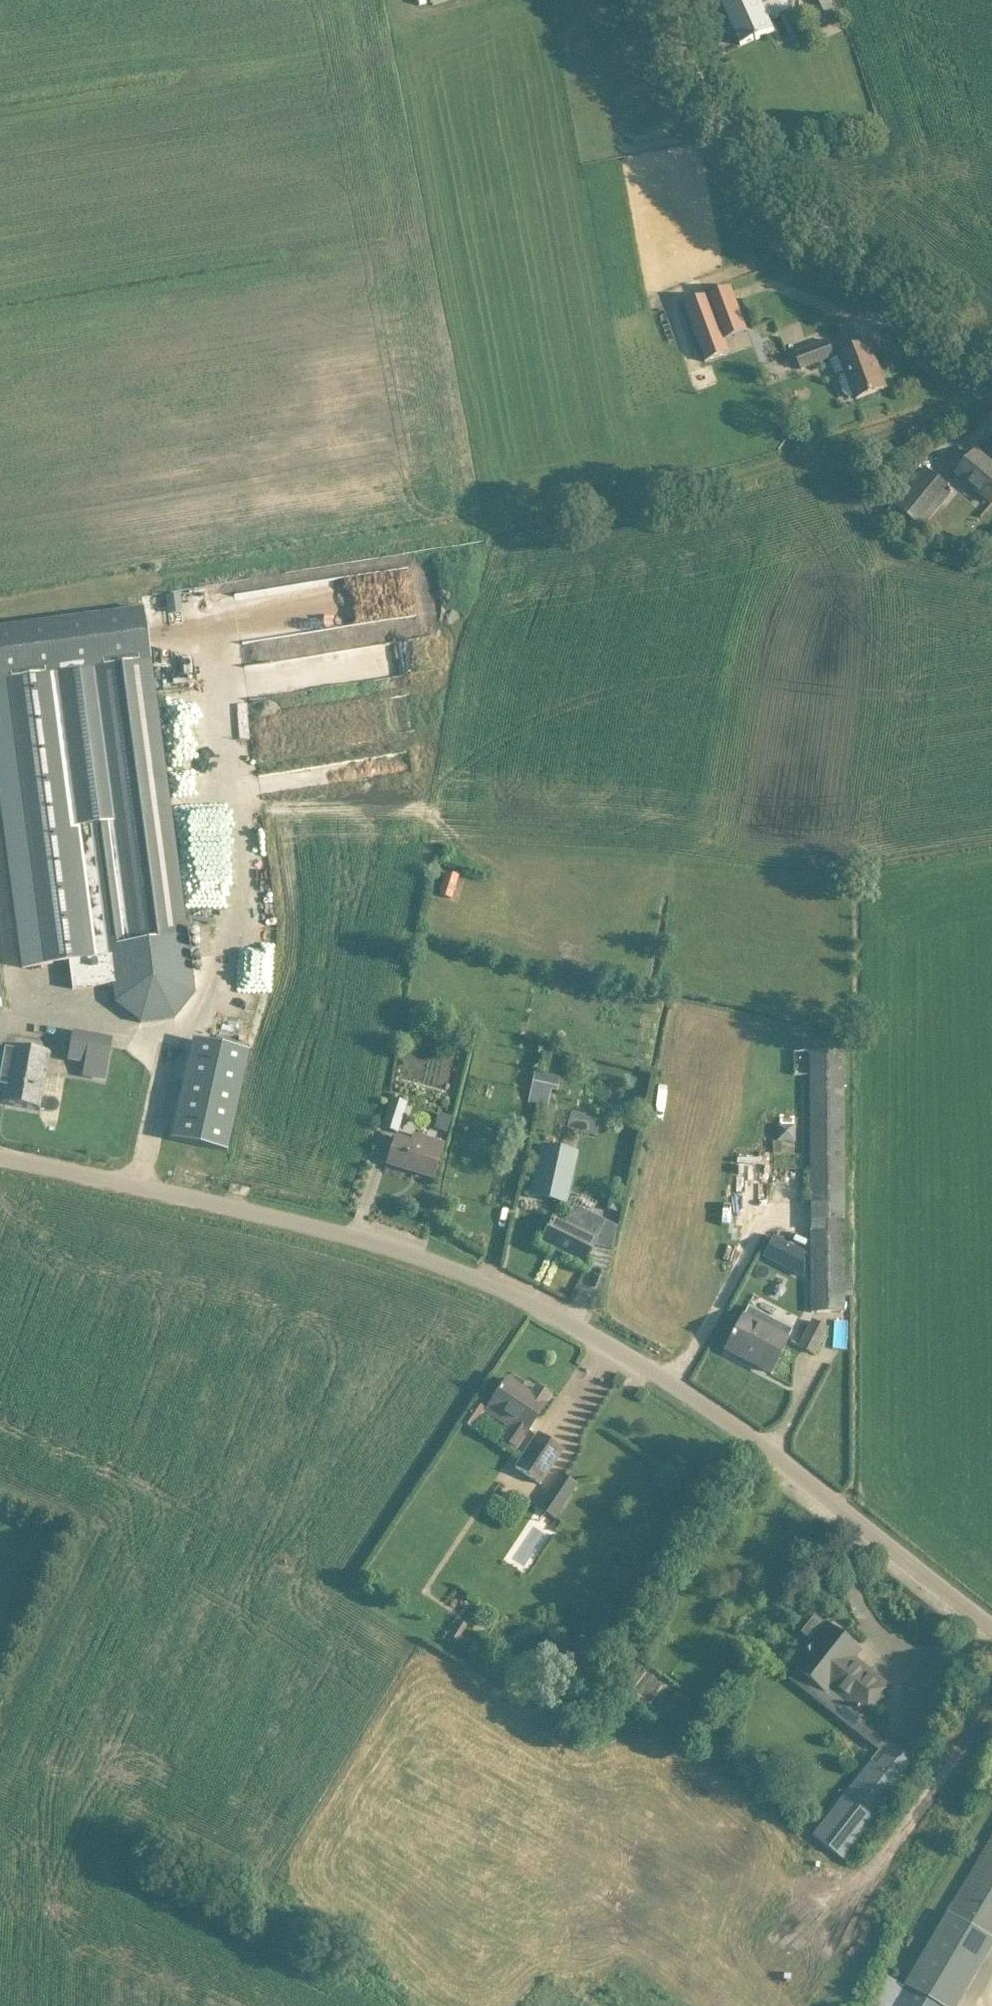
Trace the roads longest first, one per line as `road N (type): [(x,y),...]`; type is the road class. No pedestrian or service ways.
road 1 (unclassified): [(991,1627),(626,1355),(499,1289),(283,1219),(0,1160)]
road 2 (track): [(0,605),(702,486),(980,400),(991,387)]
road 3 (unclassified): [(991,372),(749,164),(655,0)]

